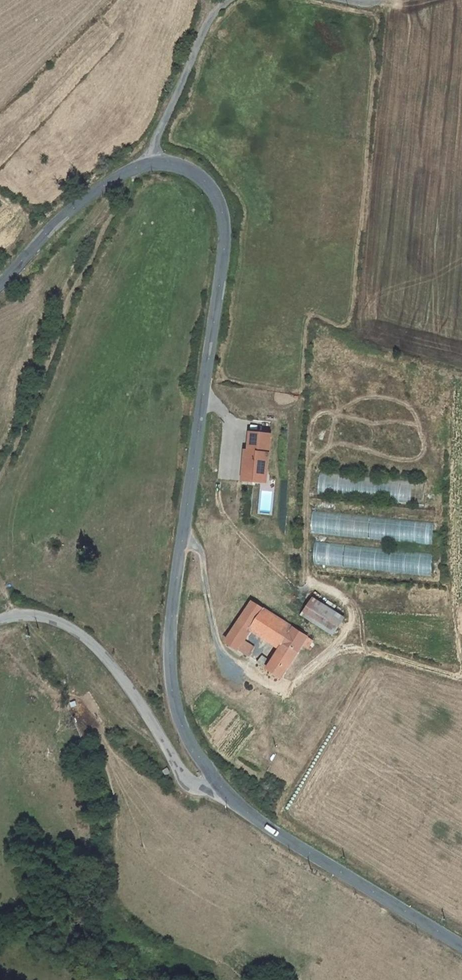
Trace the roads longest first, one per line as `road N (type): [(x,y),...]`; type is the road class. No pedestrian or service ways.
road 1 (tertiary): [(150,163),(200,177),(225,226),(171,645),(182,723),(217,780)]
road 2 (tertiary): [(217,780),(196,786),(103,655),(73,628),(39,615),(0,619)]
road 3 (tertiary): [(217,780),(256,819),(461,946)]
road 4 (tertiary): [(0,284),(82,200),(150,163)]
road 5 (residential): [(226,0),(207,16),(150,163)]

